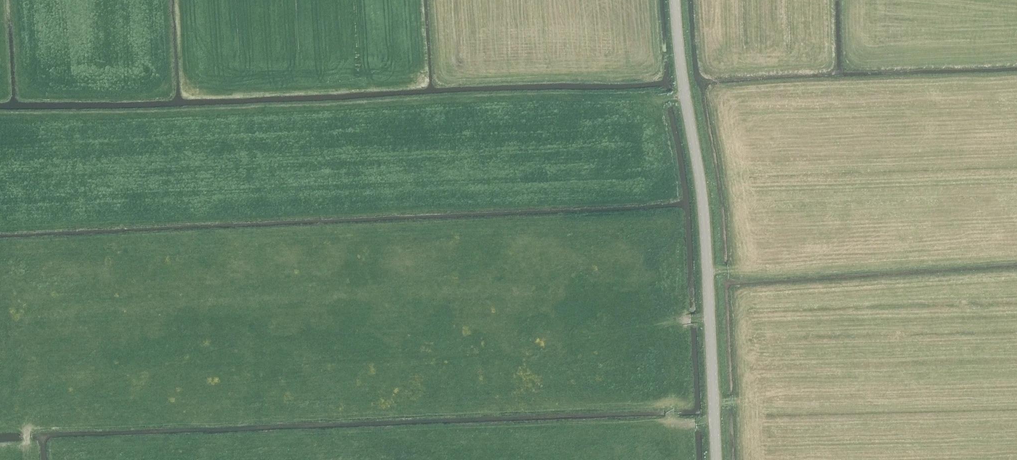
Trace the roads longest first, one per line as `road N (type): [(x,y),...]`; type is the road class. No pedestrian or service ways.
road 1 (tertiary): [(716,459),(703,210),(675,0)]

